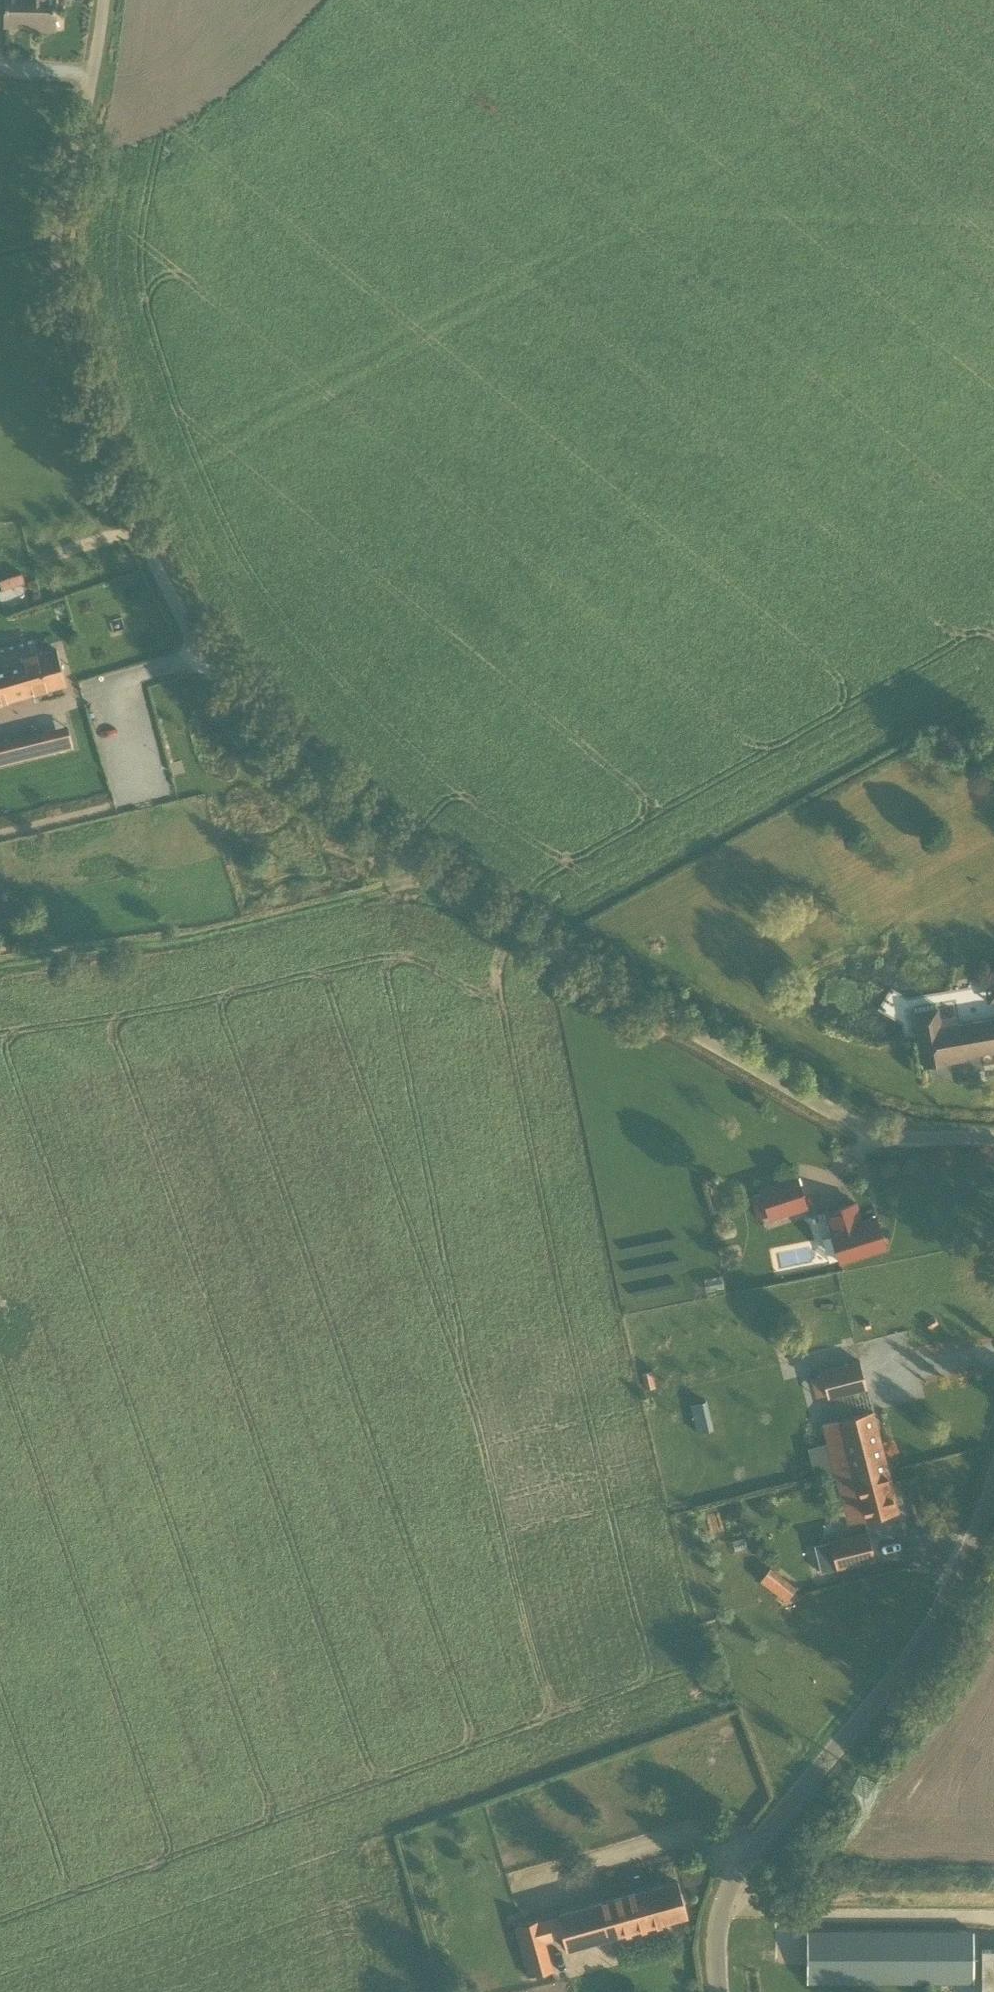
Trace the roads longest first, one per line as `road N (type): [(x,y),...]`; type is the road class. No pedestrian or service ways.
road 1 (unclassified): [(993,1136),(869,1136),(441,872),(184,618),(95,416),(56,254),(105,0)]
road 2 (unclassified): [(722,1991),(717,1939),(735,1874),(917,1639),(993,1476)]
road 3 (track): [(0,965),(212,934),(378,895),(441,872)]

